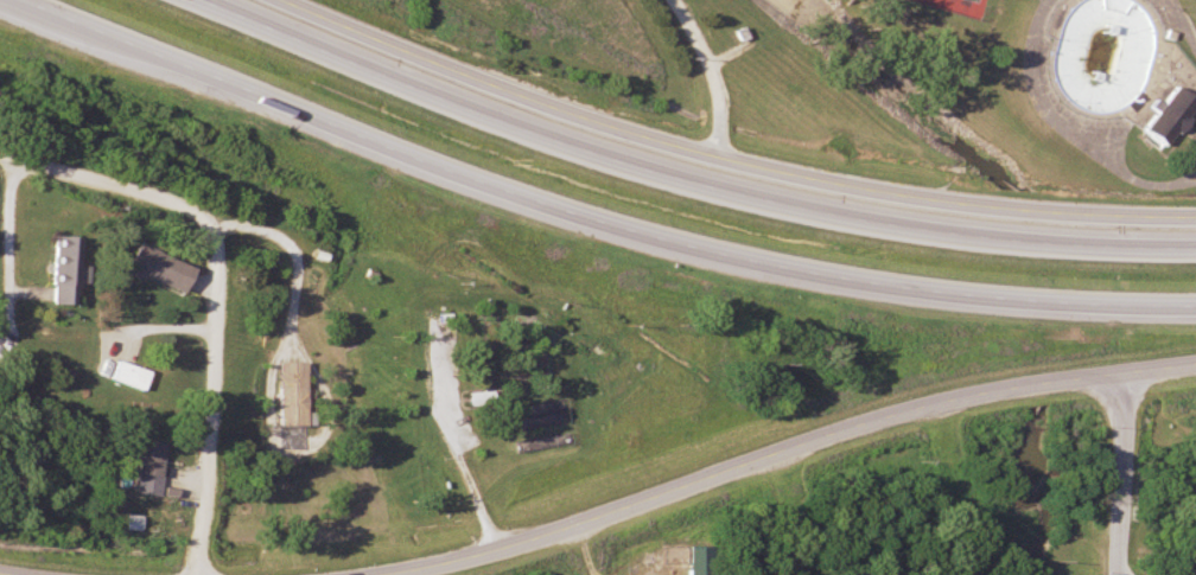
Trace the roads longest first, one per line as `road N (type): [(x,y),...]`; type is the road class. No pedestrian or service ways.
road 1 (trunk): [(16,0),(598,224),(892,289),(1058,305),(1195,305)]
road 2 (trunk): [(1195,249),(975,241),(730,191),(592,152),(205,0)]
road 3 (residential): [(292,0),(629,139),(720,162),(850,192),(1001,213),(1195,220)]
road 4 (residential): [(388,574),(560,530),(800,443),(950,400),(1195,362)]
road 5 (residential): [(492,550),(432,405),(396,288),(257,238),(217,238)]
road 6 (residential): [(217,238),(191,574)]
road 7 (residential): [(0,159),(166,200),(203,218),(217,238)]
road 8 (residential): [(1114,574),(1111,372)]
road 9 (residential): [(720,162),(723,101),(671,0)]
road 10 (residential): [(19,164),(7,334)]

